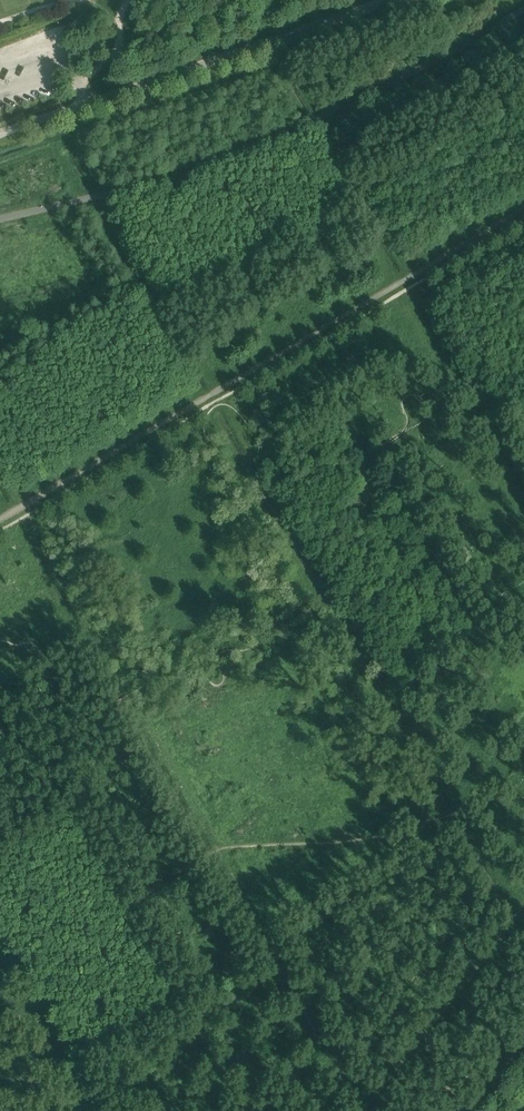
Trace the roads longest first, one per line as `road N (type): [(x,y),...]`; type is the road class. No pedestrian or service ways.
road 1 (track): [(0,523),(523,211)]

